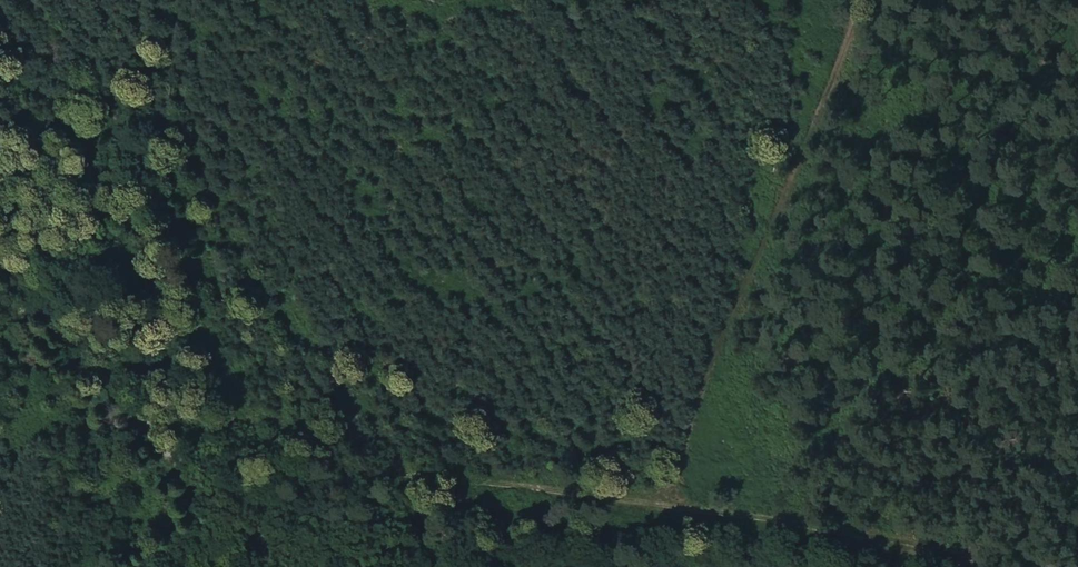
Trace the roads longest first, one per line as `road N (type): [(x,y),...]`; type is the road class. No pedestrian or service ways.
road 1 (track): [(1070,566),(398,472),(303,468),(187,483)]
road 2 (track): [(676,505),(724,333),(872,0)]
road 3 (unclassified): [(258,566),(0,263)]

